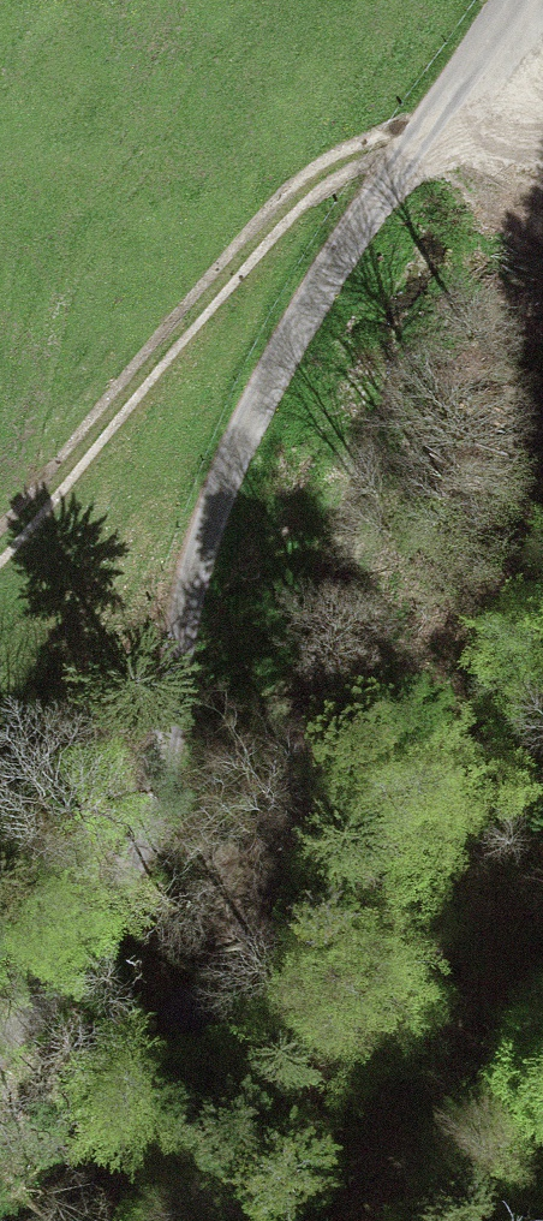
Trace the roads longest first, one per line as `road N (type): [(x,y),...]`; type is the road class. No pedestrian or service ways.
road 1 (unclassified): [(0,1044),(80,948),(159,799),(177,641),(213,514),(318,285),(515,0)]
road 2 (track): [(356,1220),(420,1036),(542,468)]
road 3 (track): [(430,132),(330,172),(284,202),(0,547)]

